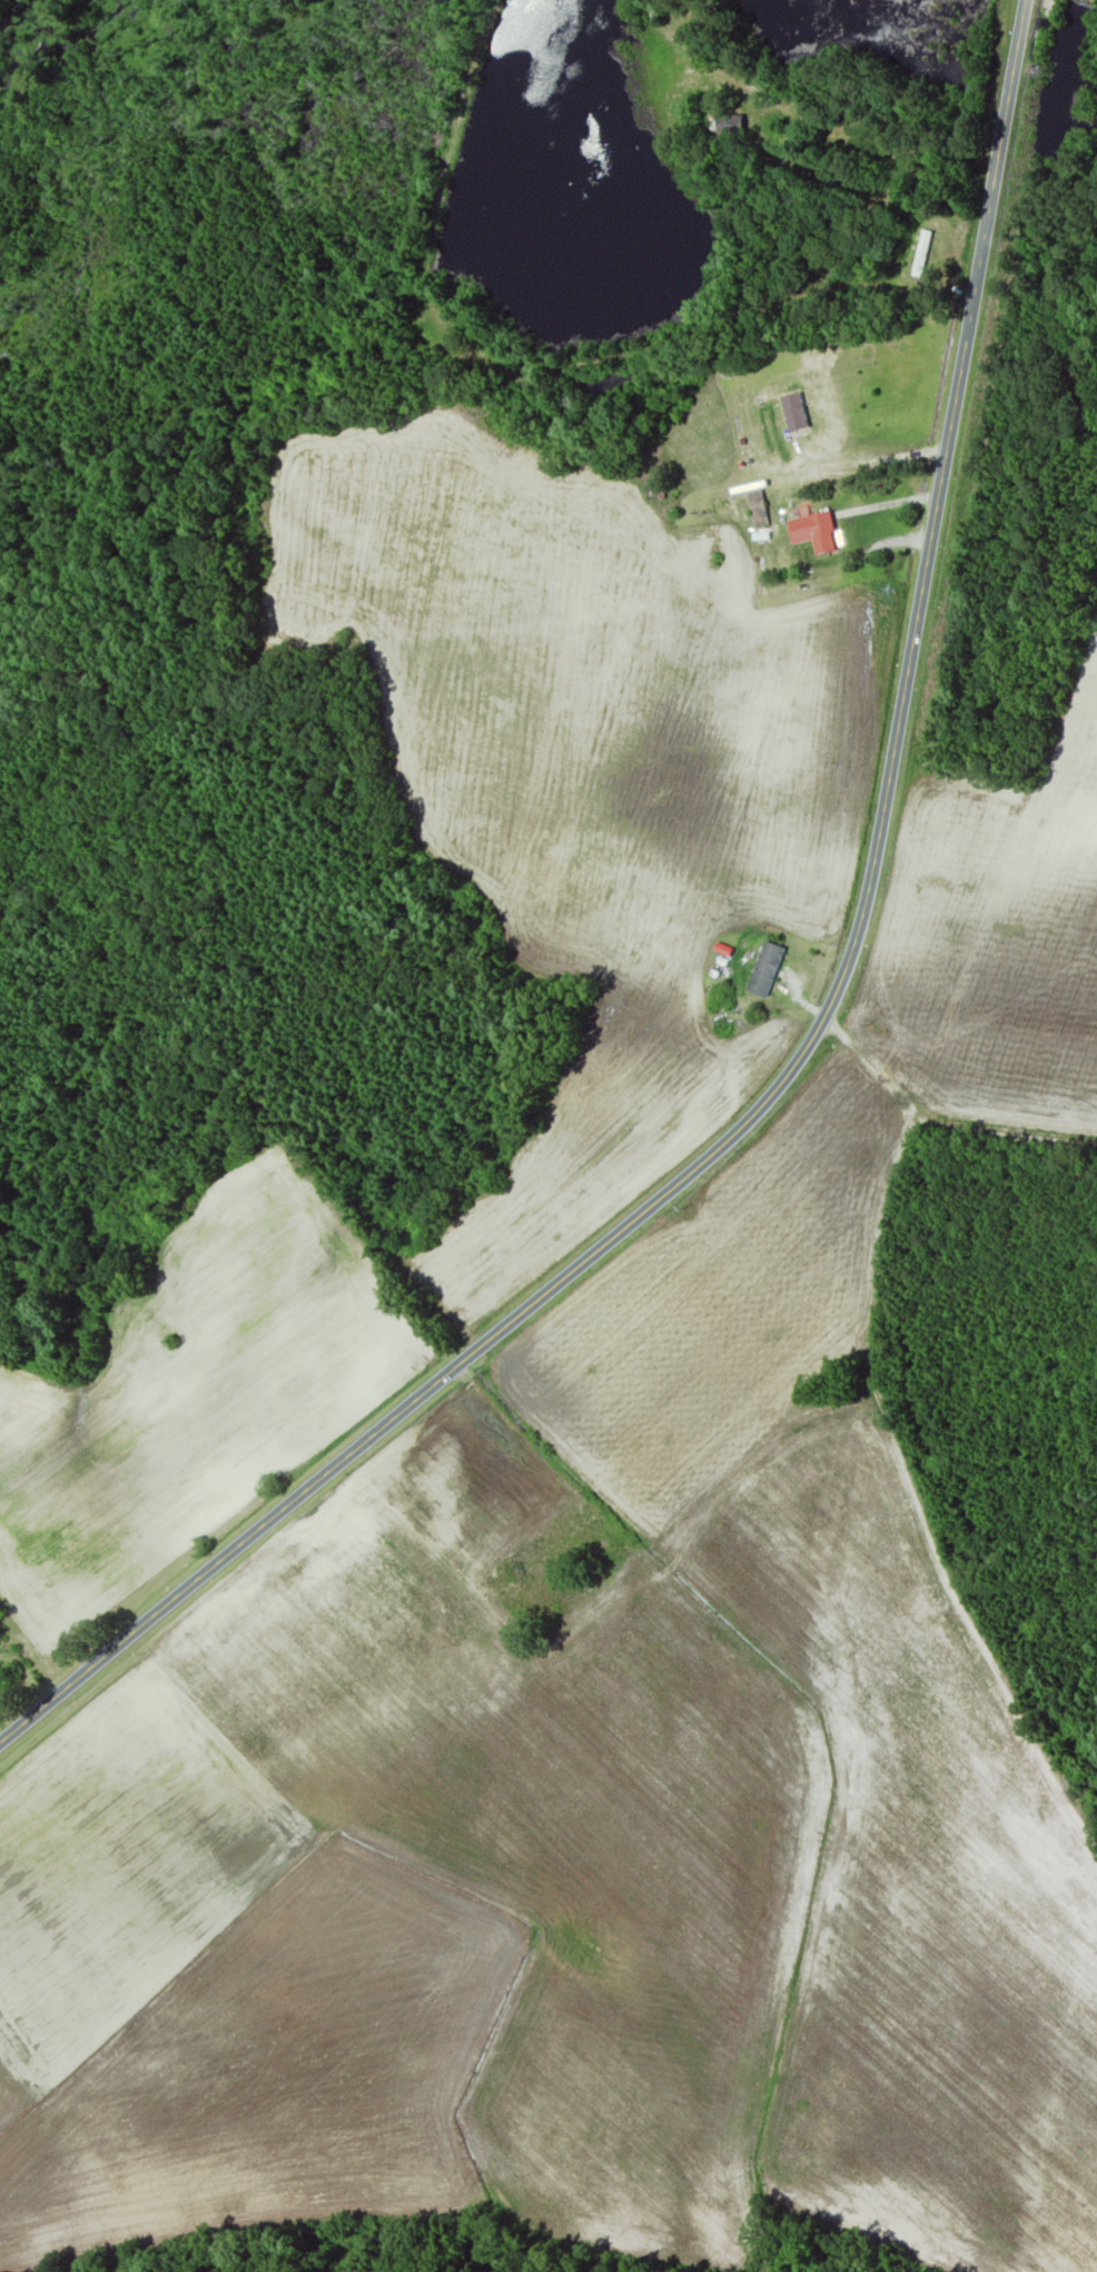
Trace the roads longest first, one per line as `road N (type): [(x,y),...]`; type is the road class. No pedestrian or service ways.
road 1 (residential): [(0,1743),(685,1179),(770,1097),(823,1019),(866,897),(1025,0)]

